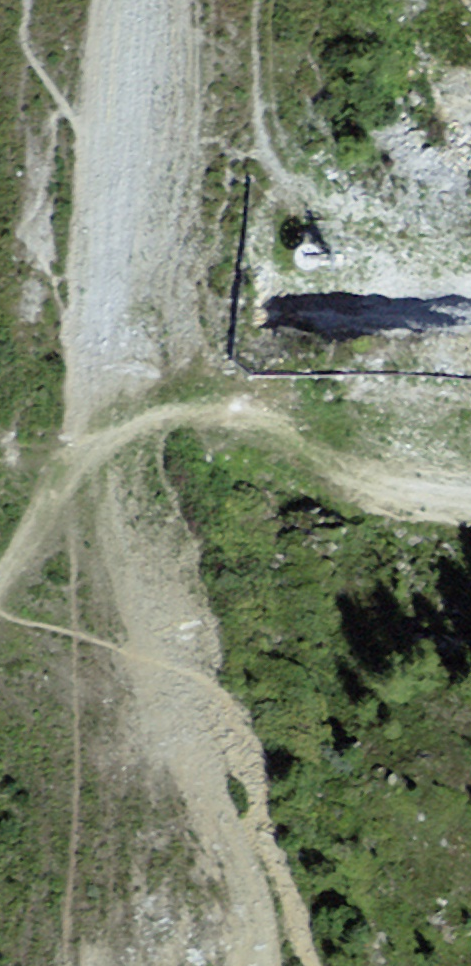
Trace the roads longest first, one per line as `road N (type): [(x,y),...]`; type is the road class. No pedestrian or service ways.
road 1 (track): [(0,592),(76,461),(159,415),(241,427),(311,470),(470,498)]
road 2 (track): [(259,965),(249,877),(147,663),(76,461)]
road 3 (track): [(264,0),(268,149),(323,215)]

